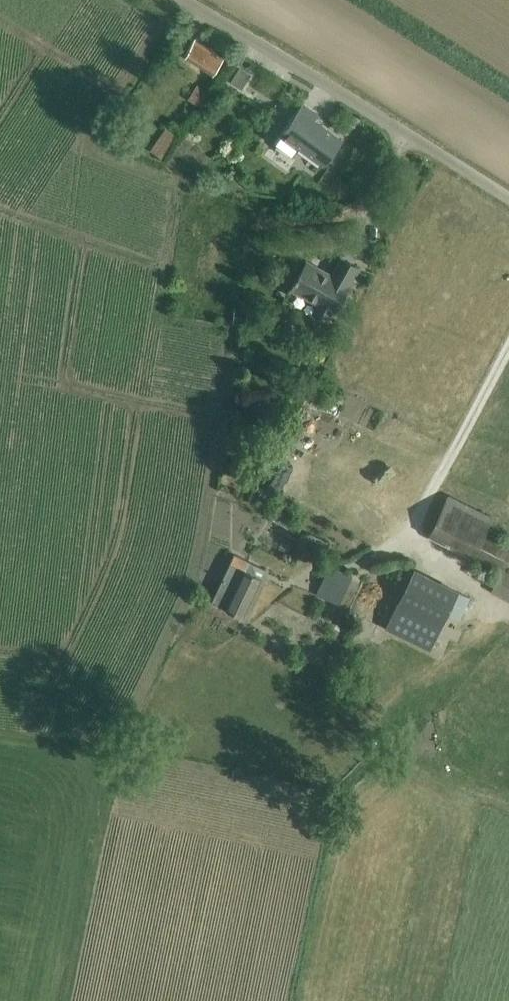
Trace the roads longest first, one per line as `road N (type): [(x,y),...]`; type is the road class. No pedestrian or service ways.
road 1 (unclassified): [(508,200),(188,0)]
road 2 (track): [(58,1000),(109,744)]

